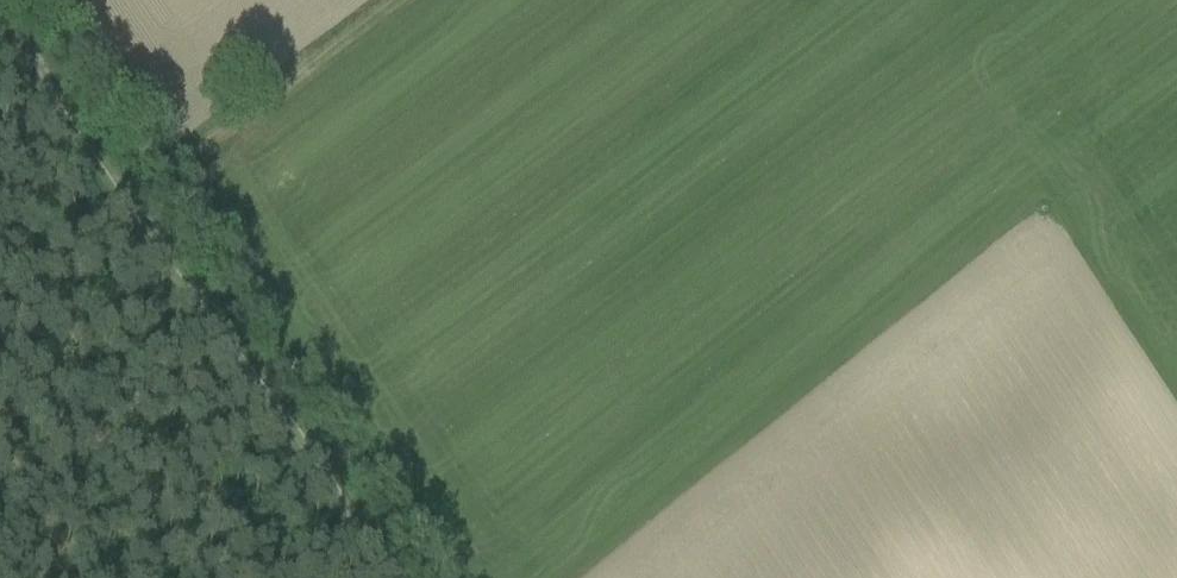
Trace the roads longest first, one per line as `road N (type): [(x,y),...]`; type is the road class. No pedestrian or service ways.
road 1 (track): [(404,577),(142,199)]
road 2 (track): [(400,0),(142,199)]
road 3 (track): [(142,199),(11,0)]

